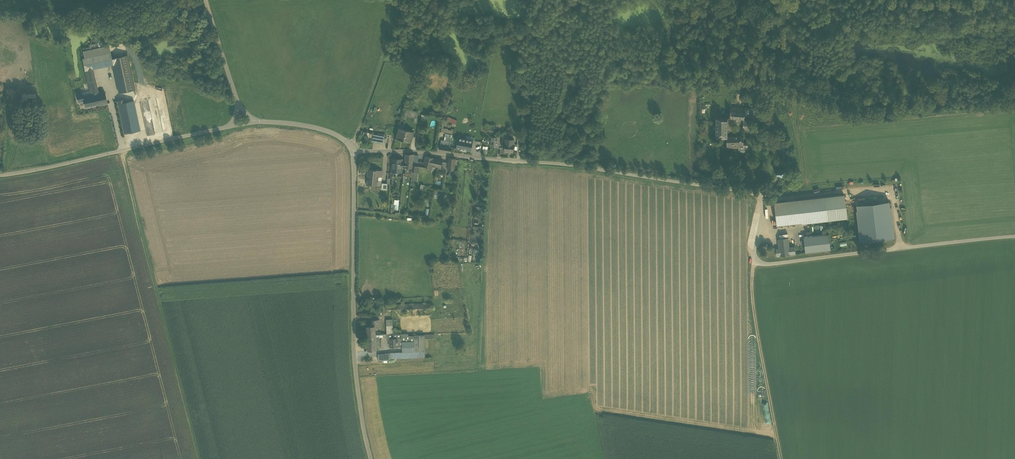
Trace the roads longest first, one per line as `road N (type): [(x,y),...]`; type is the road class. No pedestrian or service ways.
road 1 (unclassified): [(353,149),(586,166),(752,193),(763,205),(756,262),(766,264),(1014,237)]
road 2 (unclassified): [(353,149),(354,355),(372,458)]
road 3 (unclassified): [(232,125),(0,175)]
road 4 (track): [(756,262),(788,458)]
road 5 (track): [(353,149),(404,5)]
road 6 (track): [(118,152),(153,286)]

